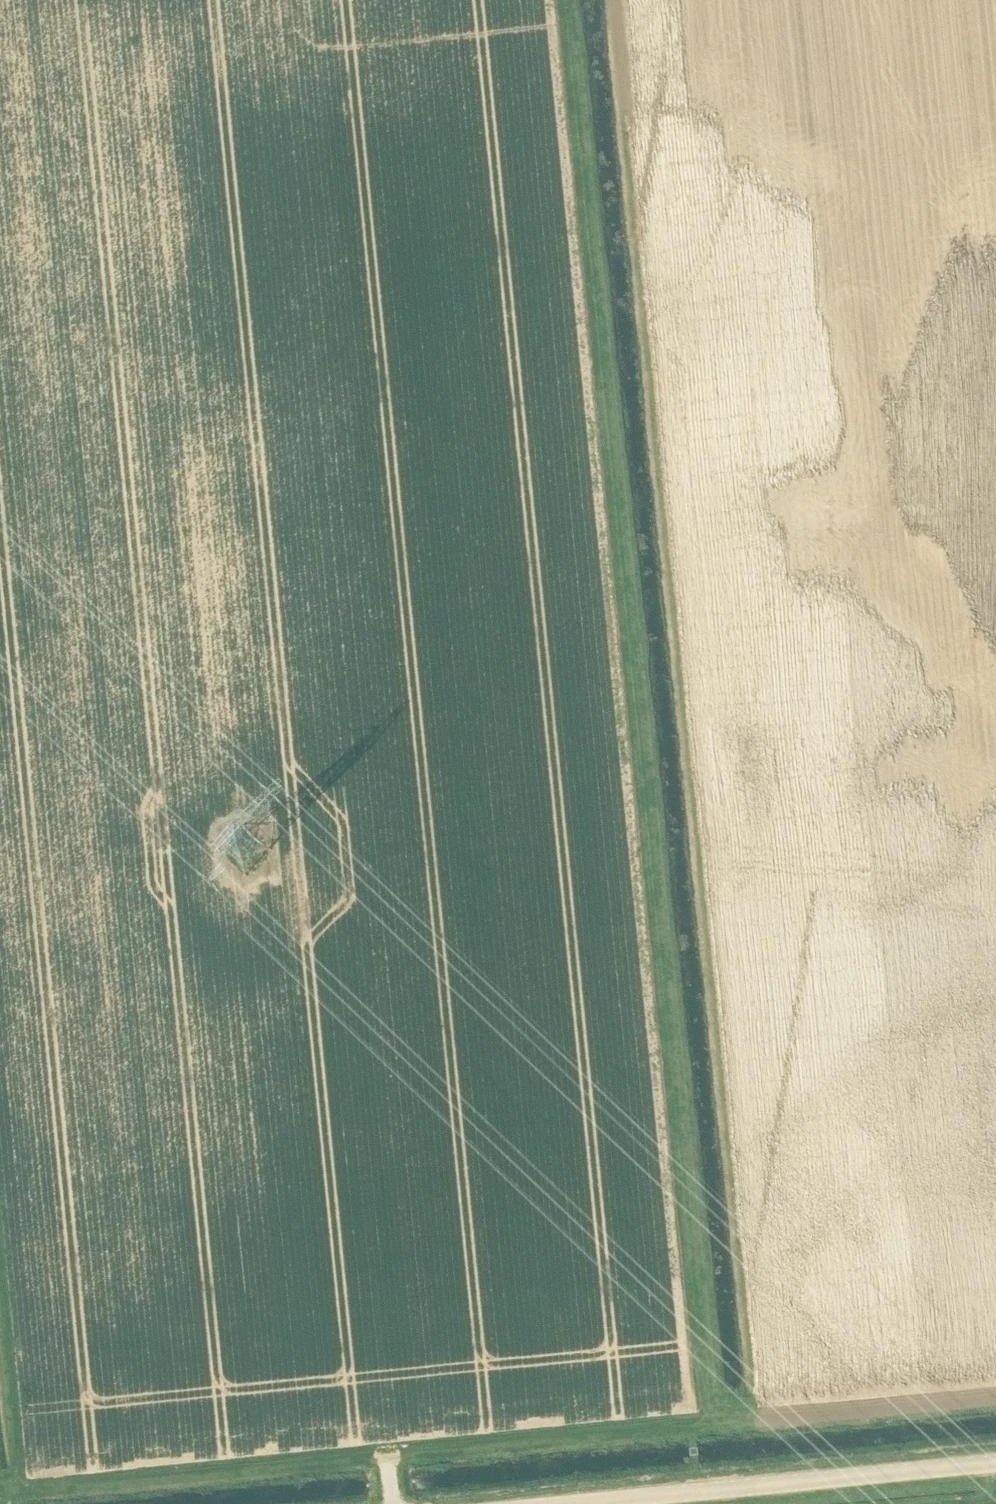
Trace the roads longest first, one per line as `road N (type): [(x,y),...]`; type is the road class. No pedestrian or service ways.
road 1 (unclassified): [(546,1503),(995,1459)]

